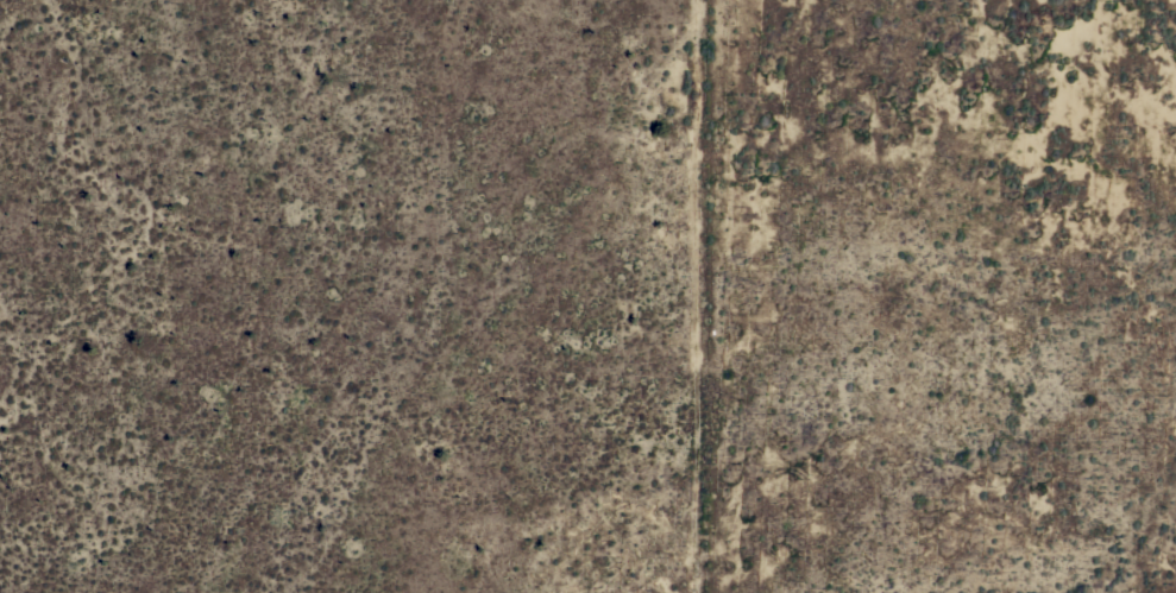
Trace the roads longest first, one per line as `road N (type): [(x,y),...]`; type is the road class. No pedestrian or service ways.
road 1 (residential): [(335,0),(341,592)]

